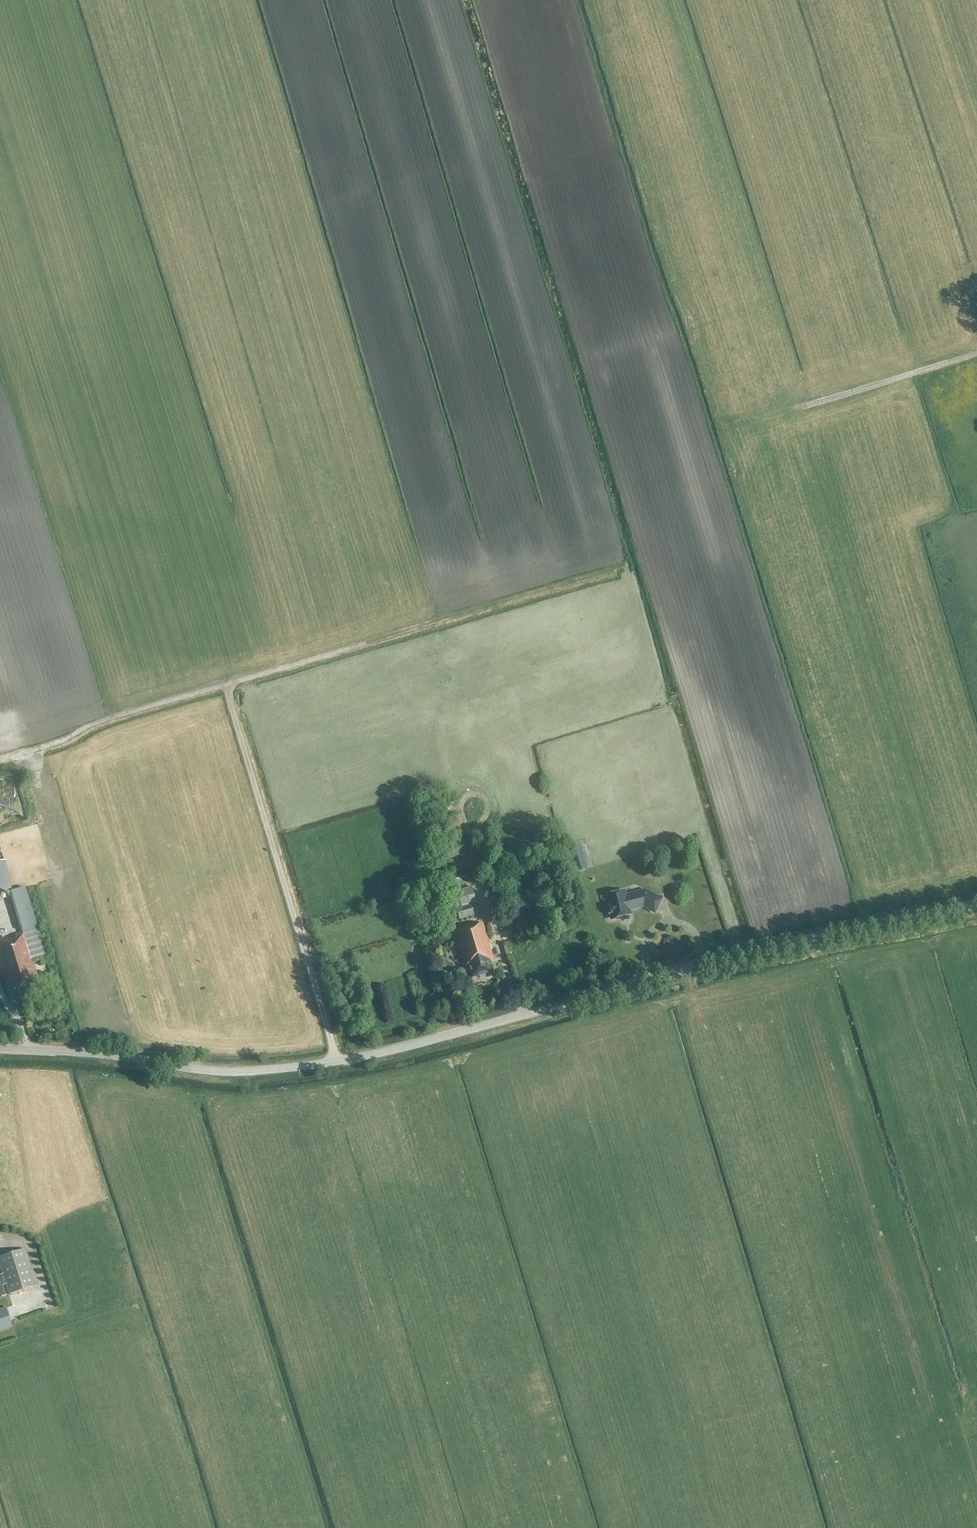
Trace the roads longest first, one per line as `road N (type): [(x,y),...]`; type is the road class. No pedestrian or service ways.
road 1 (tertiary): [(0,1049),(214,1072),(293,1069),(403,1050),(770,947),(976,905)]
road 2 (track): [(336,1062),(226,685),(378,640)]
road 3 (track): [(0,760),(226,685)]

